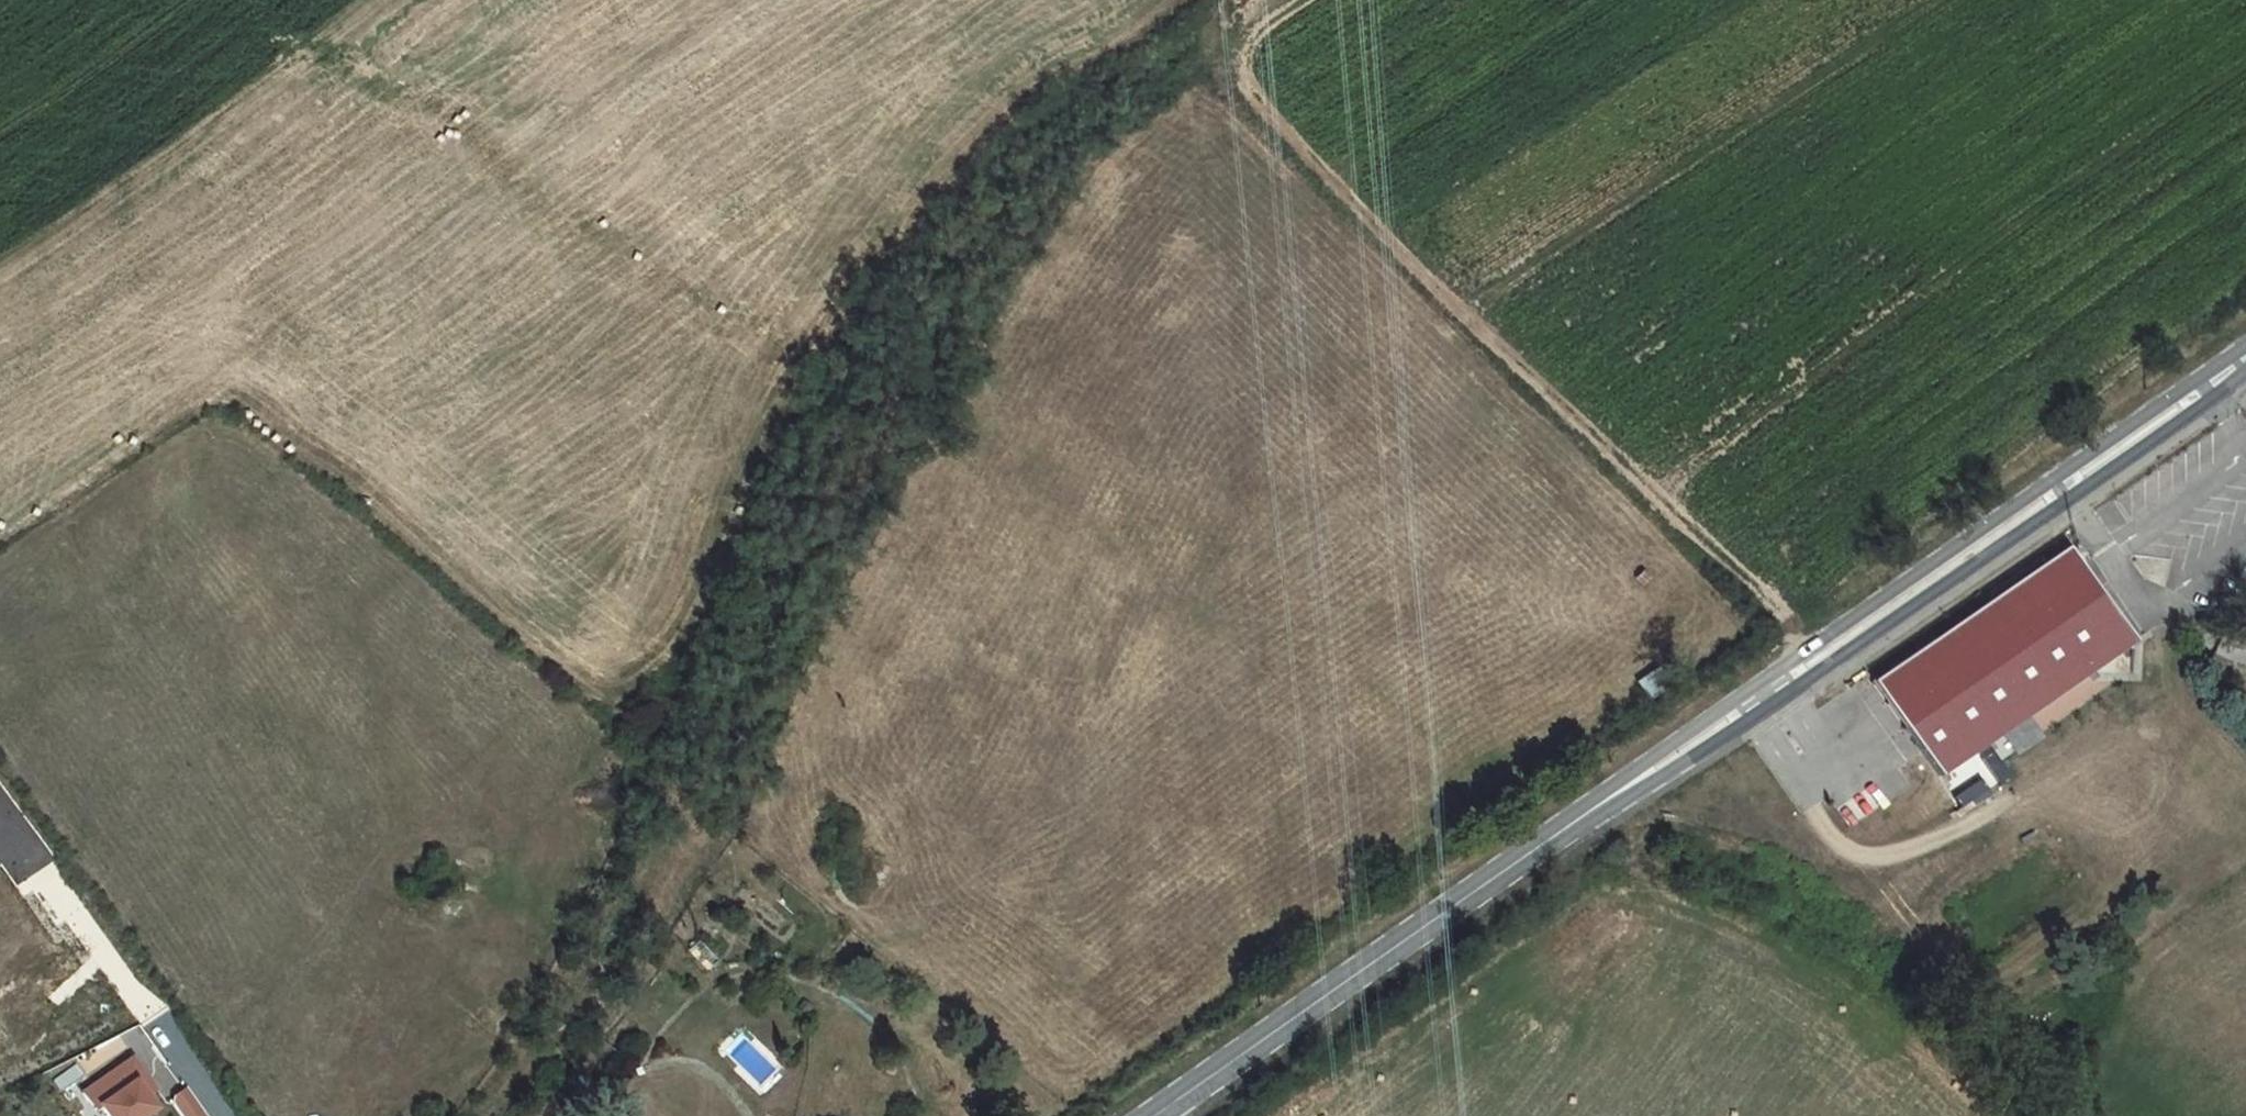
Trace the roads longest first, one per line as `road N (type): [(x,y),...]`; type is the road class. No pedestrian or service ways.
road 1 (secondary): [(2245,357),(1167,1115)]
road 2 (track): [(0,818),(155,1021)]

